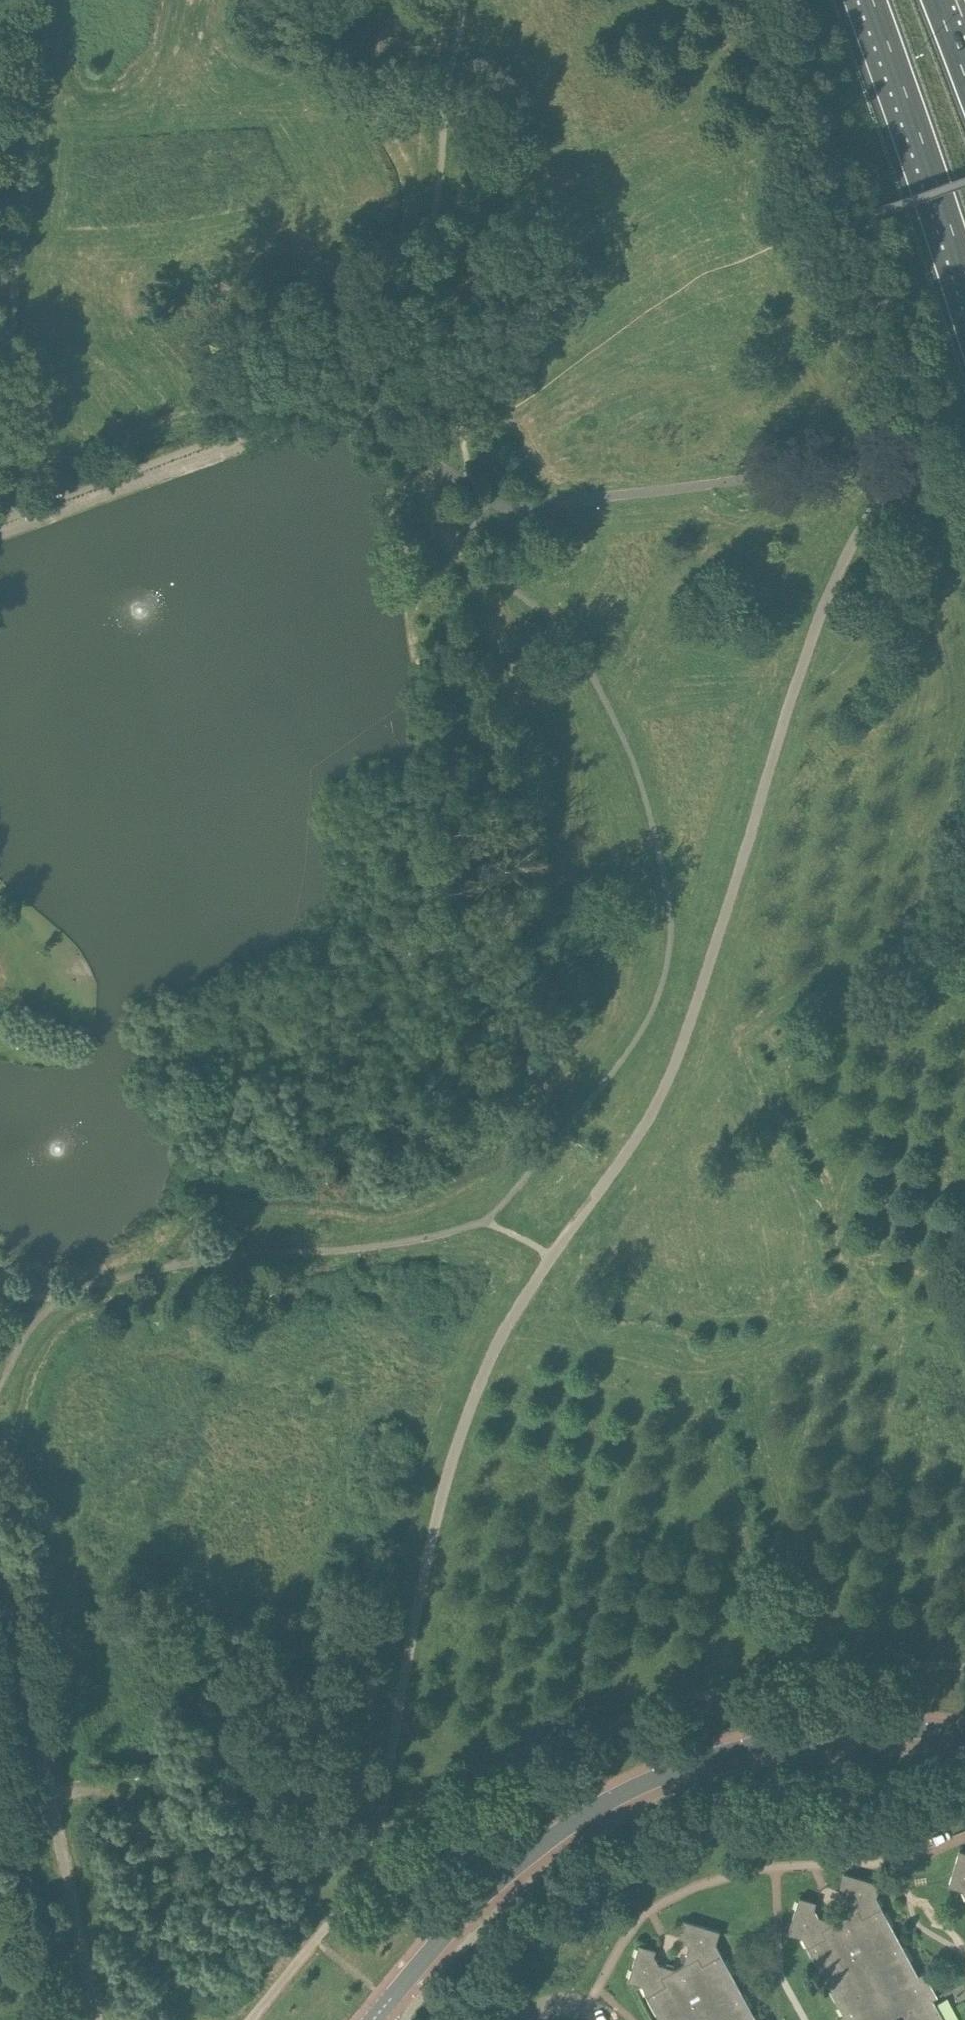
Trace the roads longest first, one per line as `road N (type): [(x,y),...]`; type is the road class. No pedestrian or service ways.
road 1 (unclassified): [(374,2019),(516,1864),(645,1782),(790,1738),(863,1729),(964,1735)]
road 2 (trunk): [(873,0),(964,274)]

